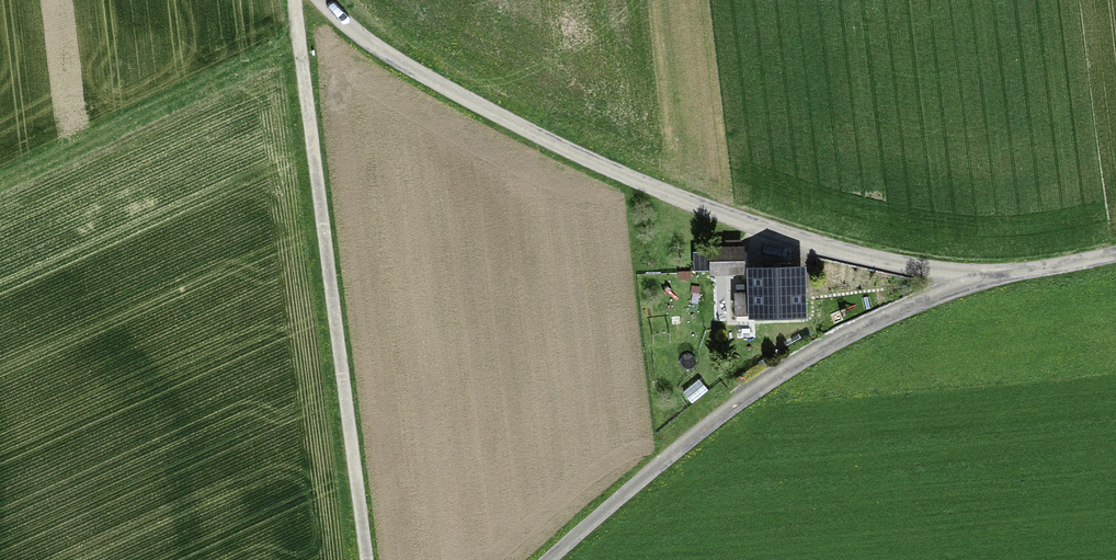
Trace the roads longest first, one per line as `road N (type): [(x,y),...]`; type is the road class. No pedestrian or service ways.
road 1 (unclassified): [(321,0),(378,48),(436,81),(655,188),(880,257),(994,276)]
road 2 (unclassified): [(296,0),(367,559)]
road 3 (unclassified): [(552,559),(671,454),(764,387),(848,338),(994,276)]
road 4 (unclassified): [(994,276),(1115,253)]

